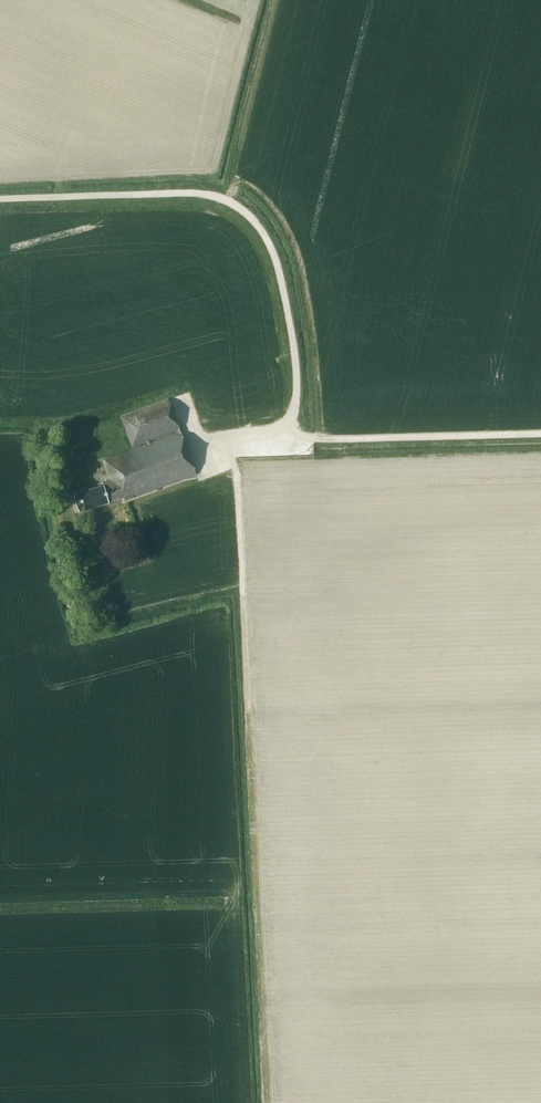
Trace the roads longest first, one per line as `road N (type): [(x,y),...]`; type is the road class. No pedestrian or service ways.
road 1 (track): [(540,434),(304,440),(282,434)]
road 2 (track): [(233,451),(247,709)]

